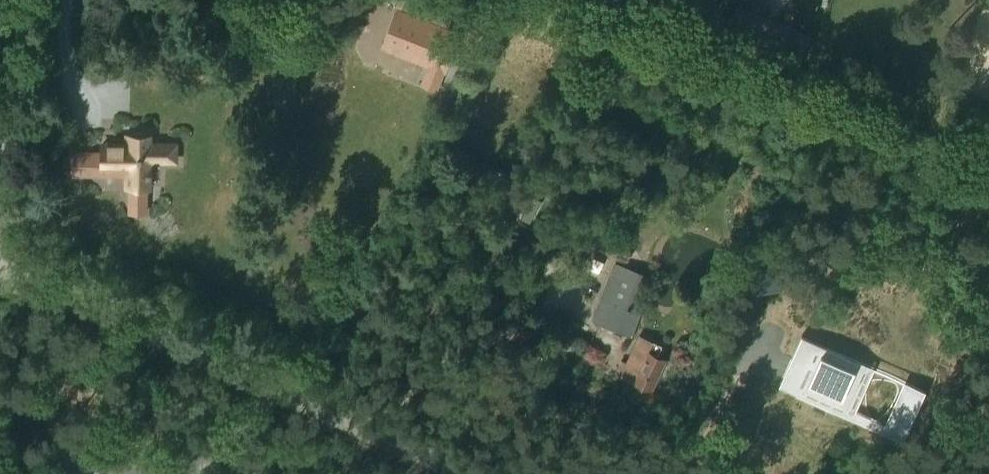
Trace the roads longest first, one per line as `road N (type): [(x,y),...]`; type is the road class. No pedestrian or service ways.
road 1 (unclassified): [(469,473),(40,285),(0,278)]

